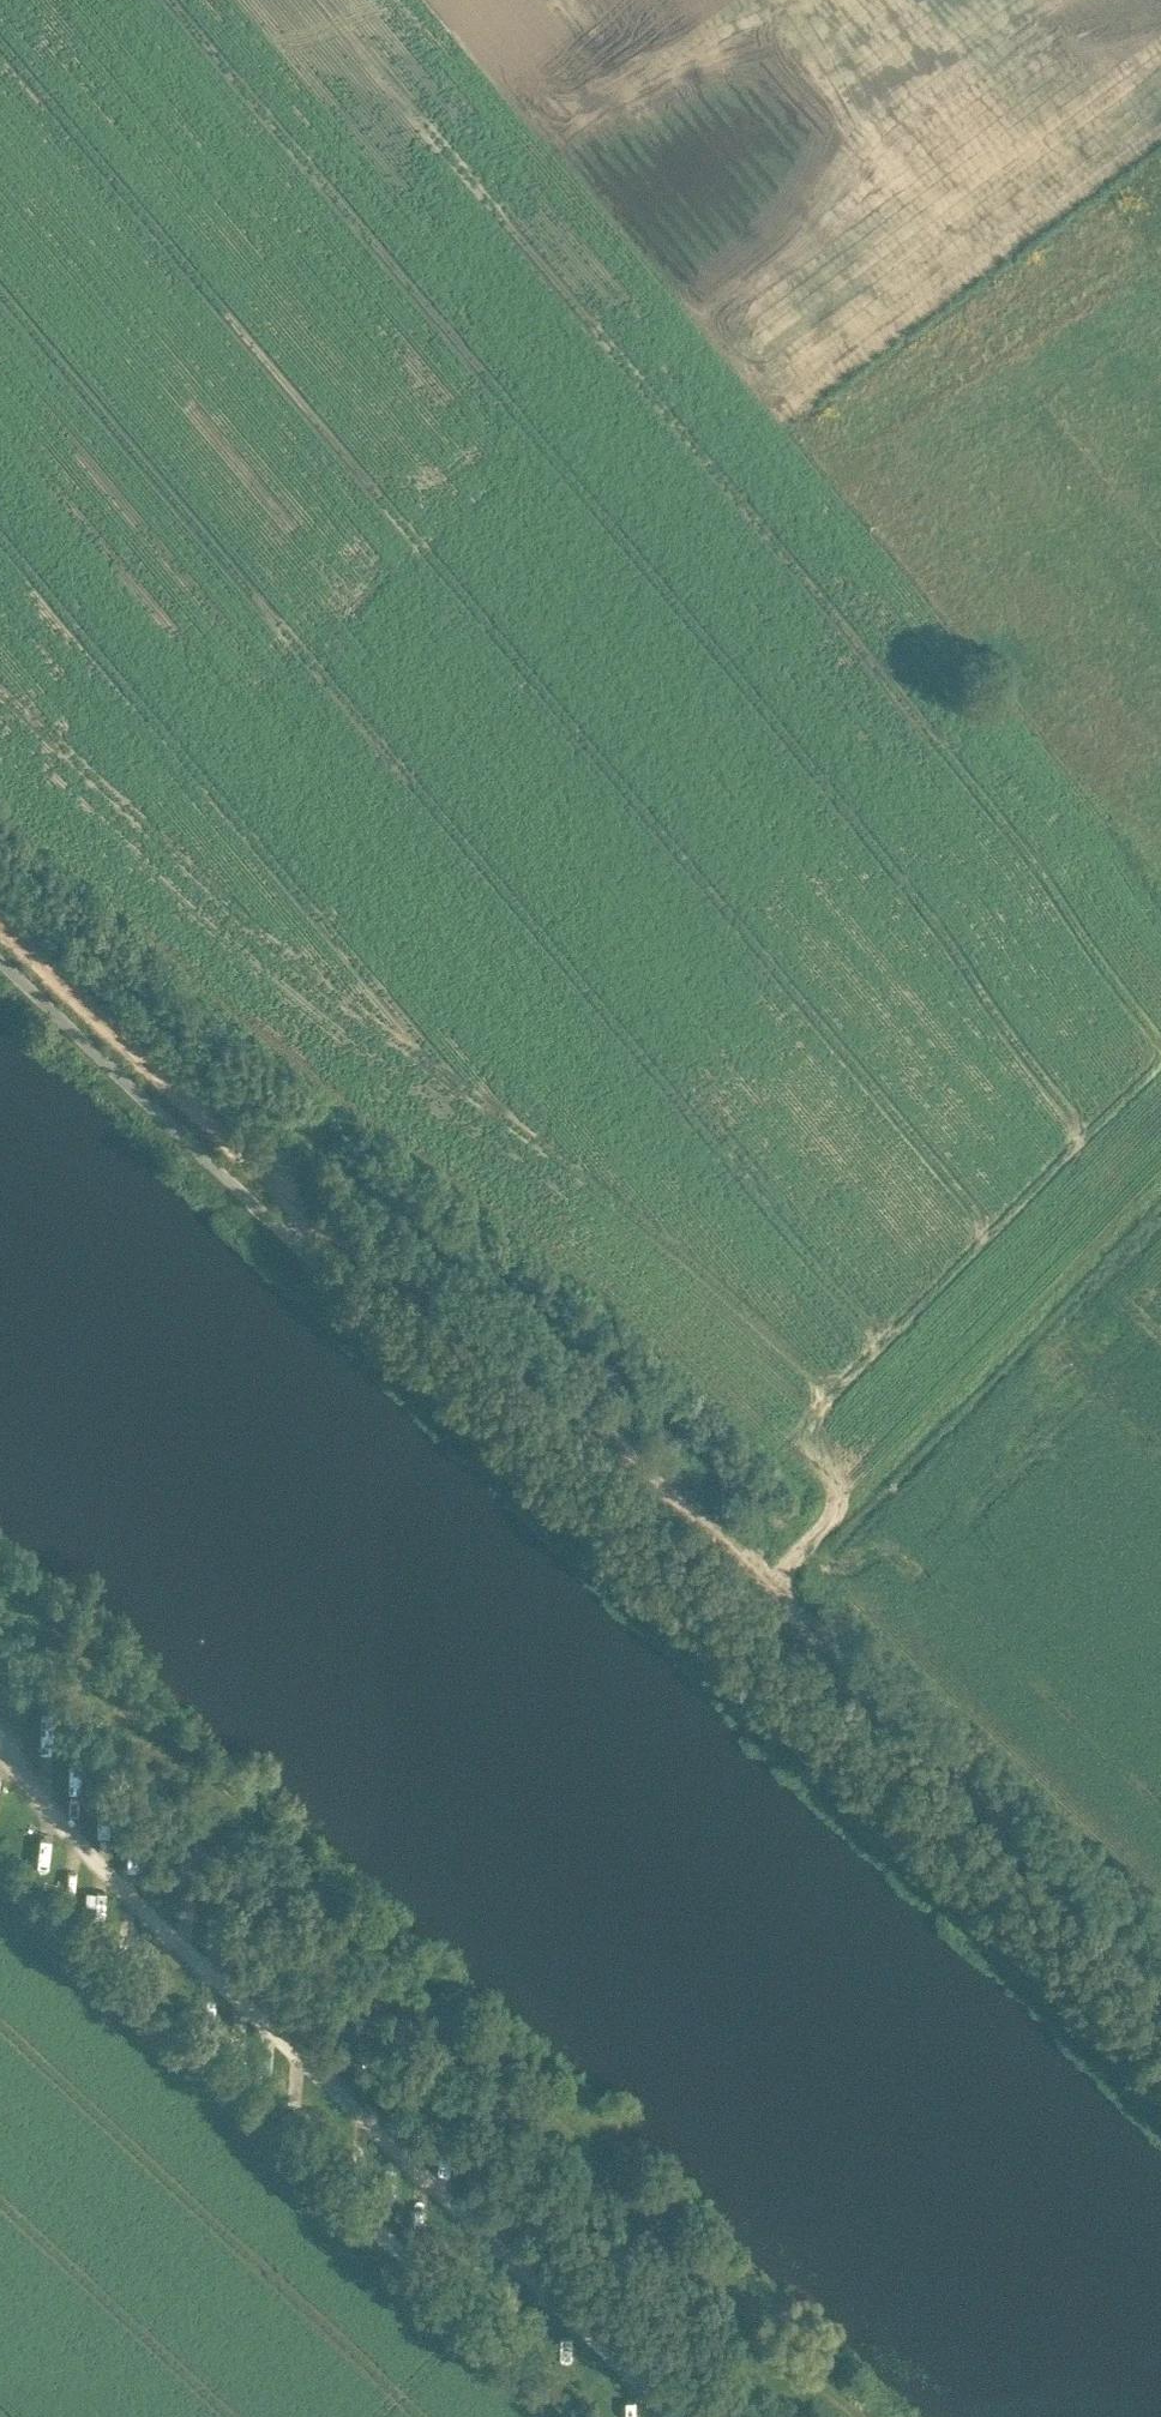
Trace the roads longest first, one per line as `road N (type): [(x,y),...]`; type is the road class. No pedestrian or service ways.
road 1 (track): [(0,919),(297,1205),(468,1302),(1160,1969)]
road 2 (track): [(581,2416),(0,1878)]

